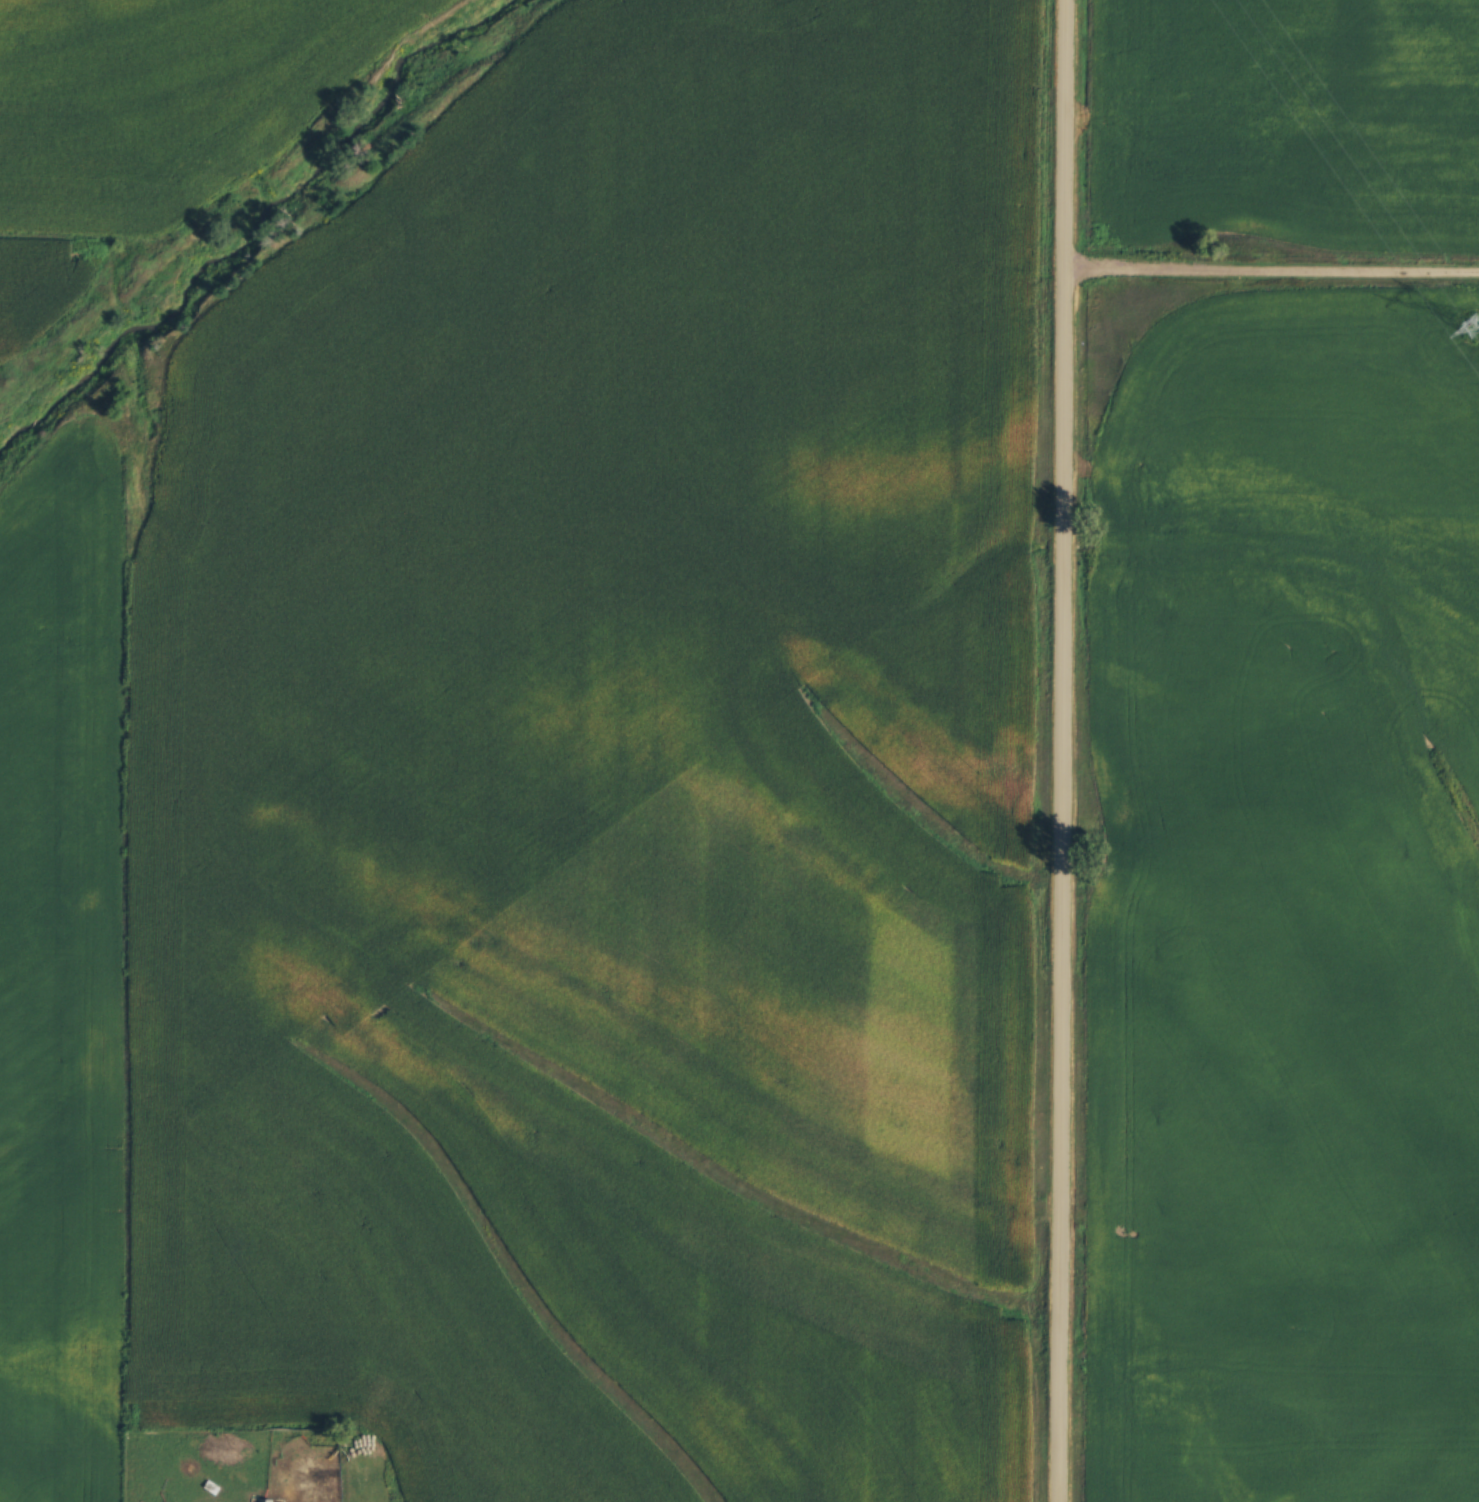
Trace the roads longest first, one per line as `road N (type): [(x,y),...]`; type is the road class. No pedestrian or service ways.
road 1 (residential): [(1057,1501),(1061,0)]

